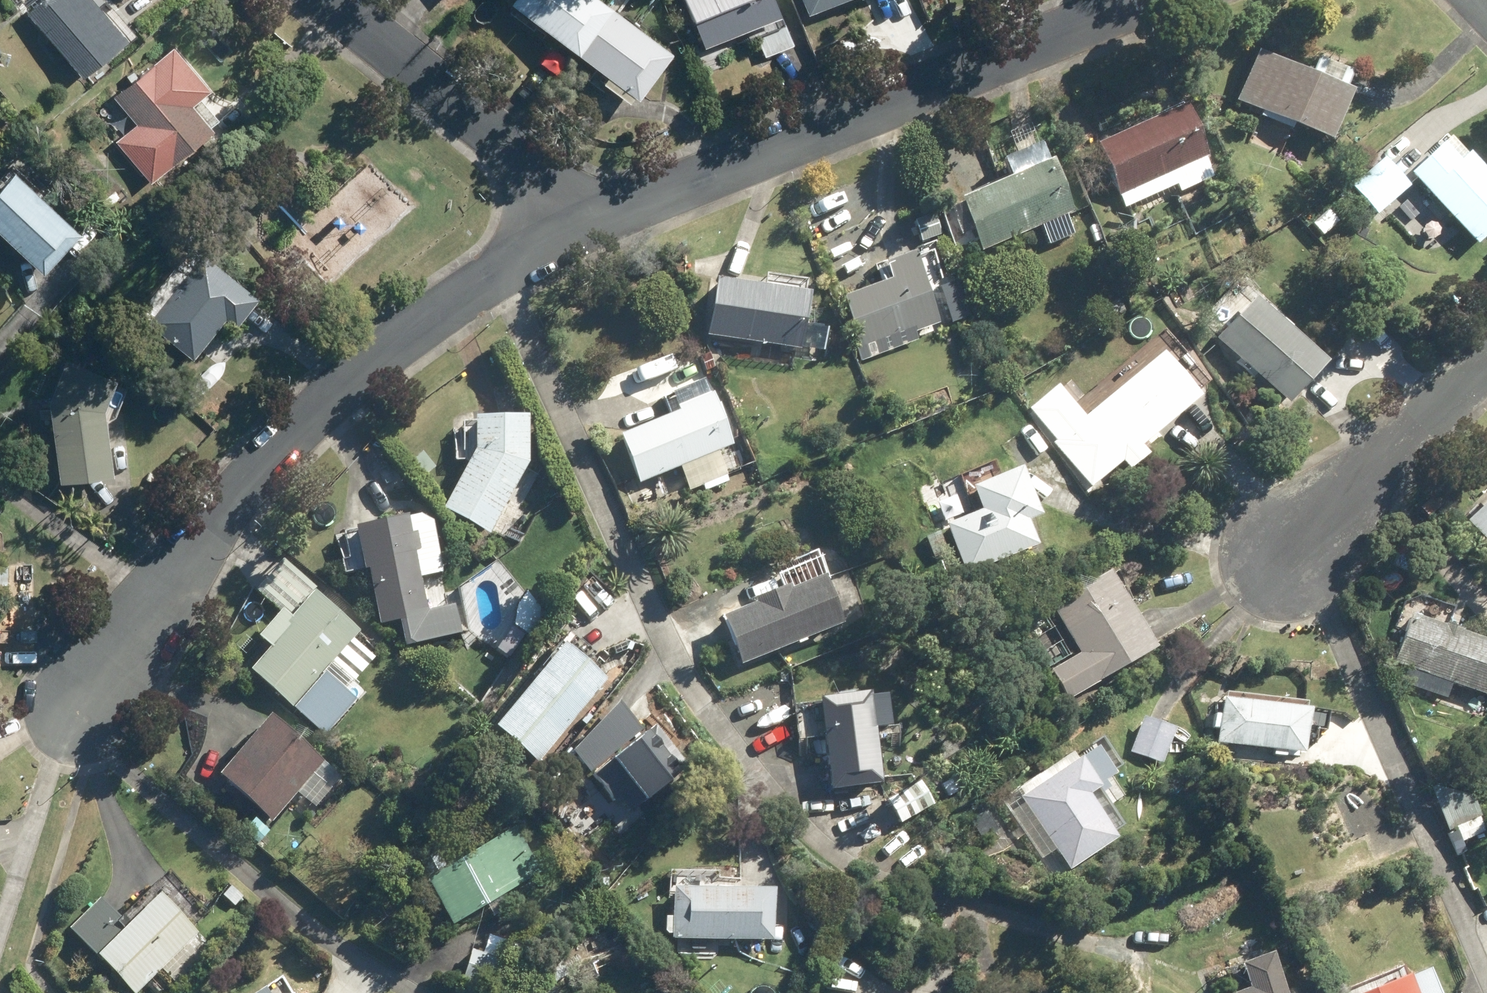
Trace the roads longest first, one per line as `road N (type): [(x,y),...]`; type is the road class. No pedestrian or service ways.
road 1 (residential): [(93,700),(150,596),(196,536),(325,408),(492,279),(589,222)]
road 2 (residential): [(589,222),(1147,0)]
road 3 (residential): [(328,0),(589,222)]
road 4 (residential): [(1486,366),(1303,546)]

